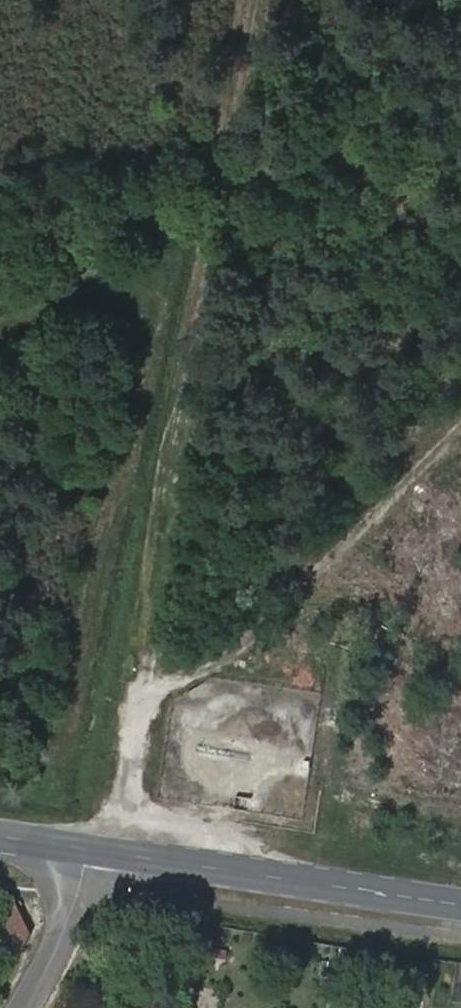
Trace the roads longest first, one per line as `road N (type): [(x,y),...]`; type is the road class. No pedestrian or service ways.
road 1 (track): [(143,699),(210,225),(254,0)]
road 2 (track): [(460,430),(232,659),(143,699),(123,817),(92,854)]
road 3 (tertiary): [(460,907),(92,854)]
road 4 (residential): [(26,1007),(81,896),(92,854)]

